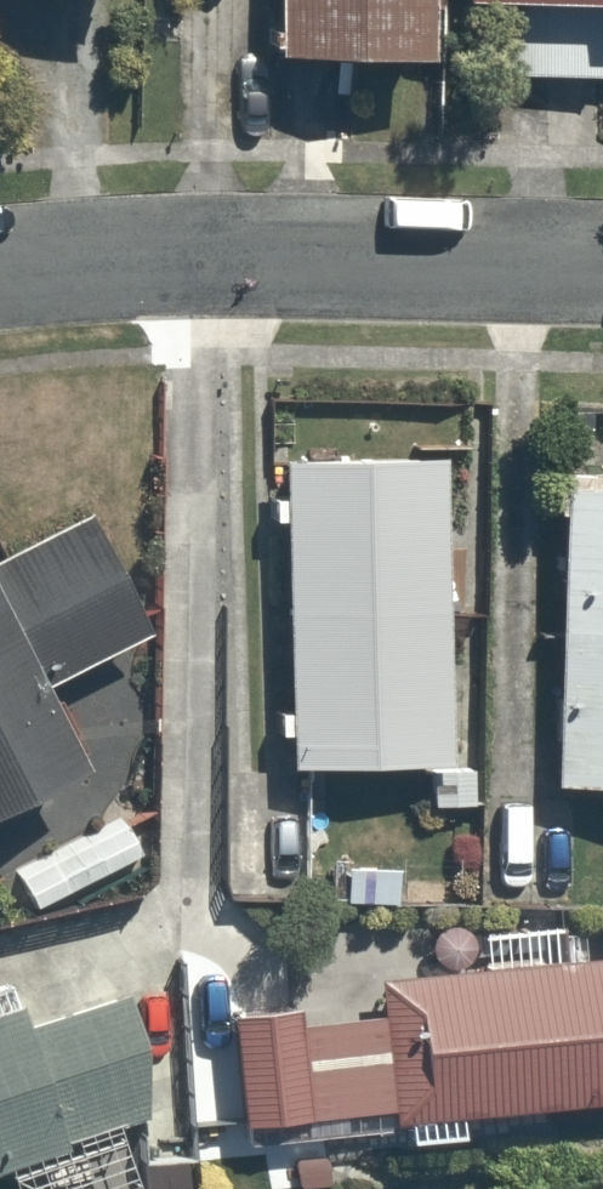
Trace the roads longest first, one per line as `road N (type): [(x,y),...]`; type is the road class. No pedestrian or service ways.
road 1 (residential): [(0,275),(191,275),(602,297)]

